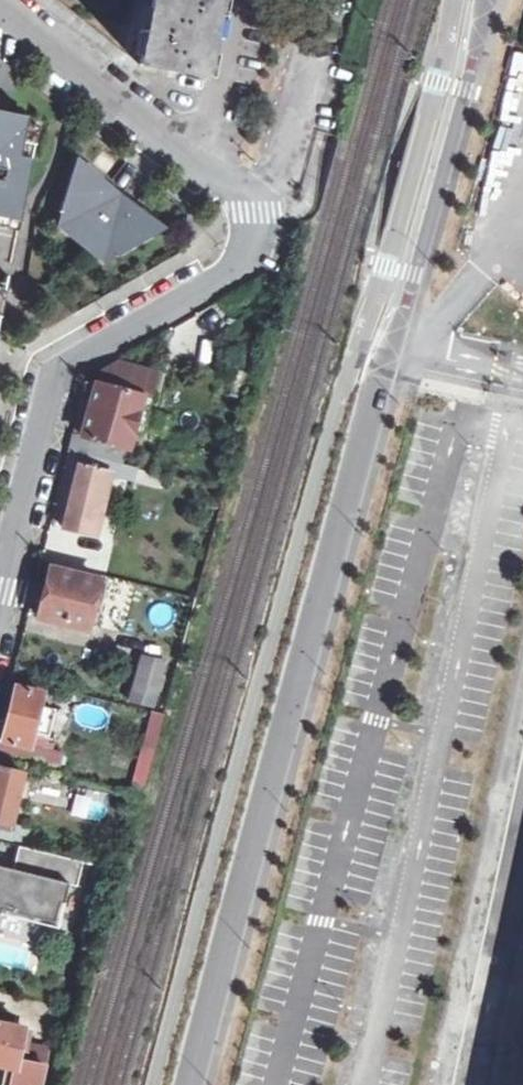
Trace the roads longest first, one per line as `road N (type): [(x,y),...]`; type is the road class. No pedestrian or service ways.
road 1 (residential): [(183,1084),(478,0)]
road 2 (residential): [(0,612),(56,382),(229,274),(241,263),(263,204)]
road 3 (residential): [(263,204),(232,195),(0,8)]
road 4 (residential): [(324,0),(299,115),(280,178),(263,204)]

